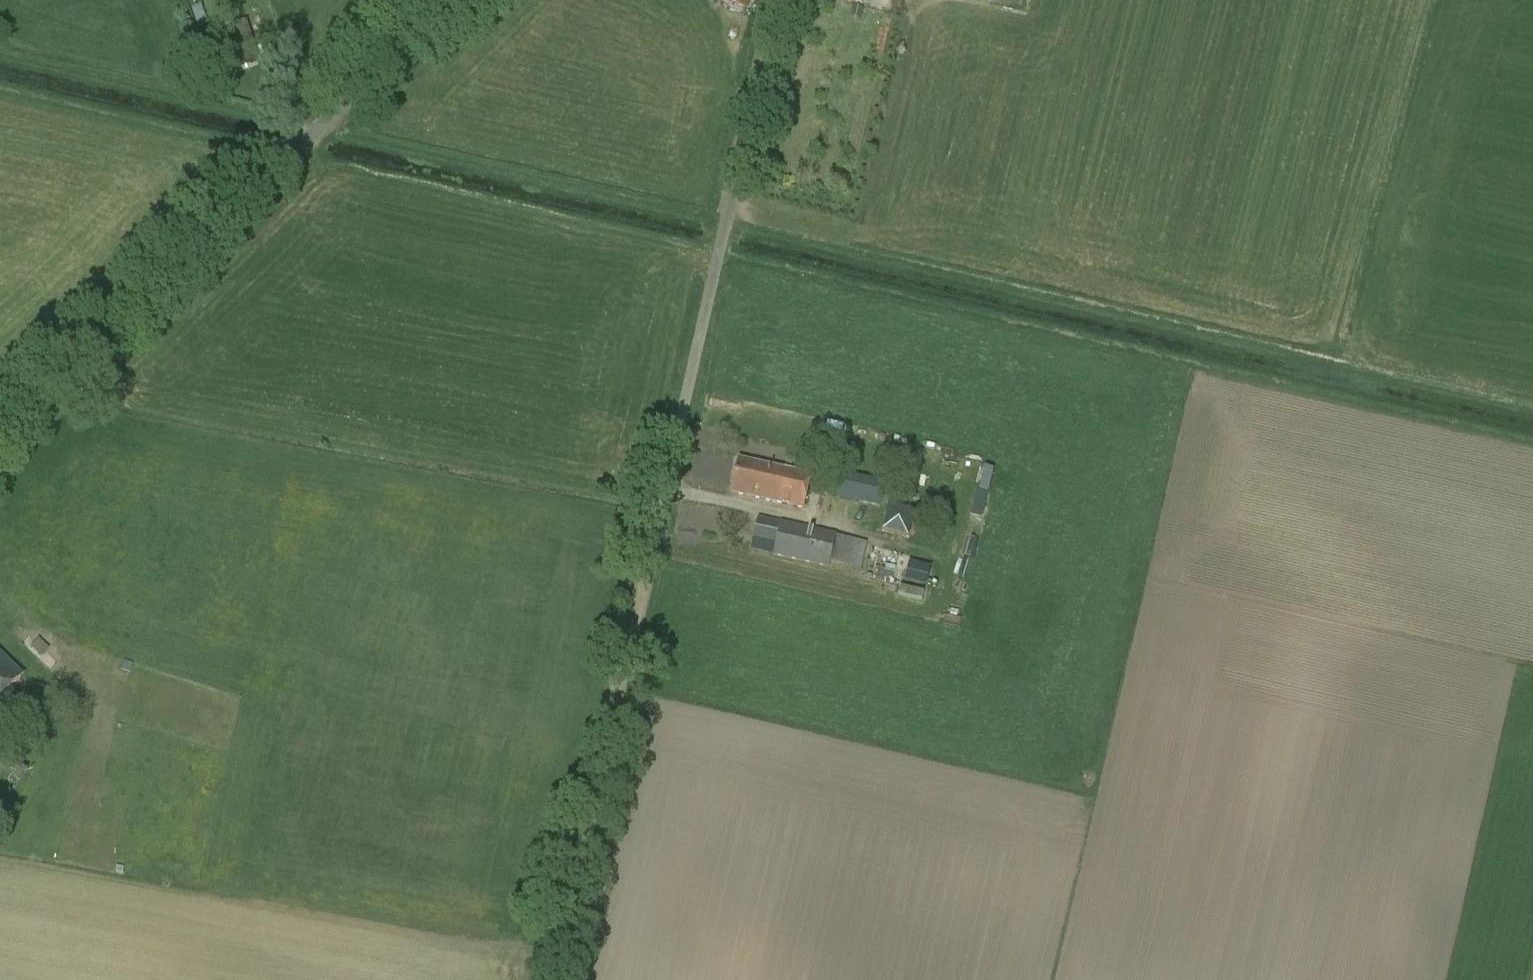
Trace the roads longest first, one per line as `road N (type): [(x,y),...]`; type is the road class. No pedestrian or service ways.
road 1 (unclassified): [(445,0),(0,437)]
road 2 (unclassified): [(655,530),(777,0)]
road 3 (track): [(655,530),(550,979)]

